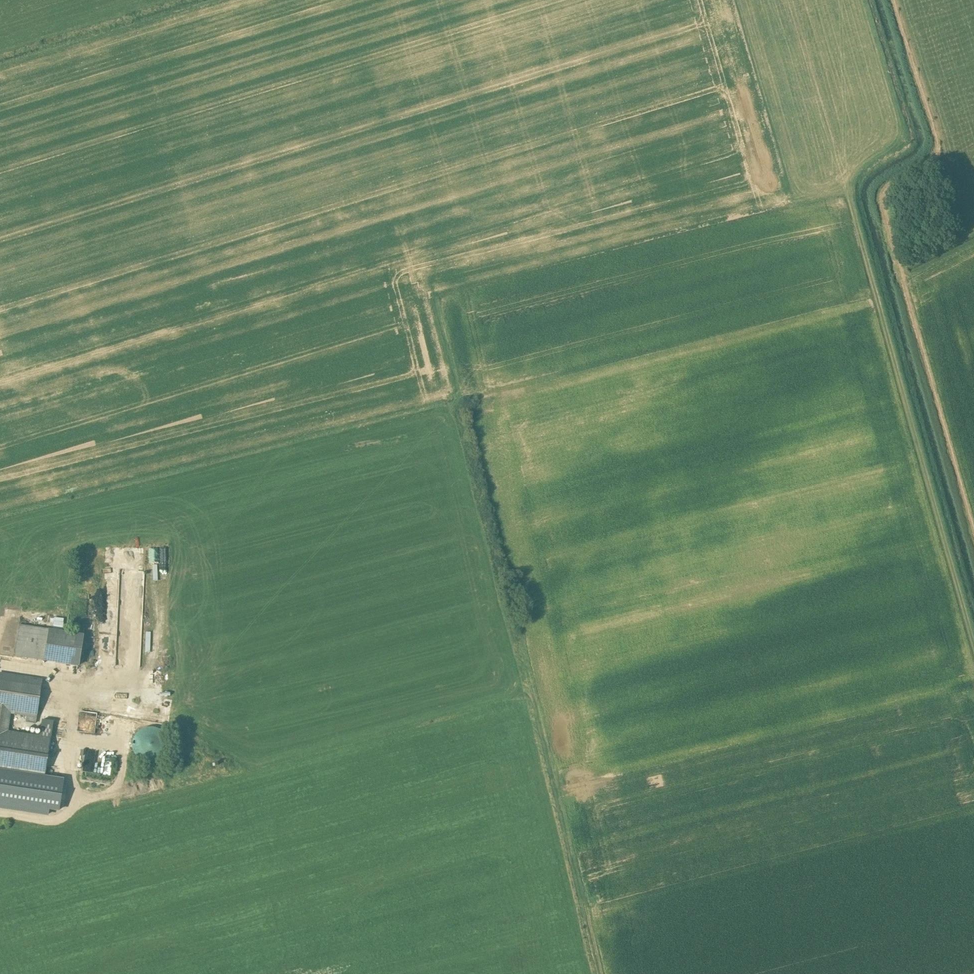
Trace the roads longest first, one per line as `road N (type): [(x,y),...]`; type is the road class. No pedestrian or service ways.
road 1 (track): [(540,703),(601,973)]

